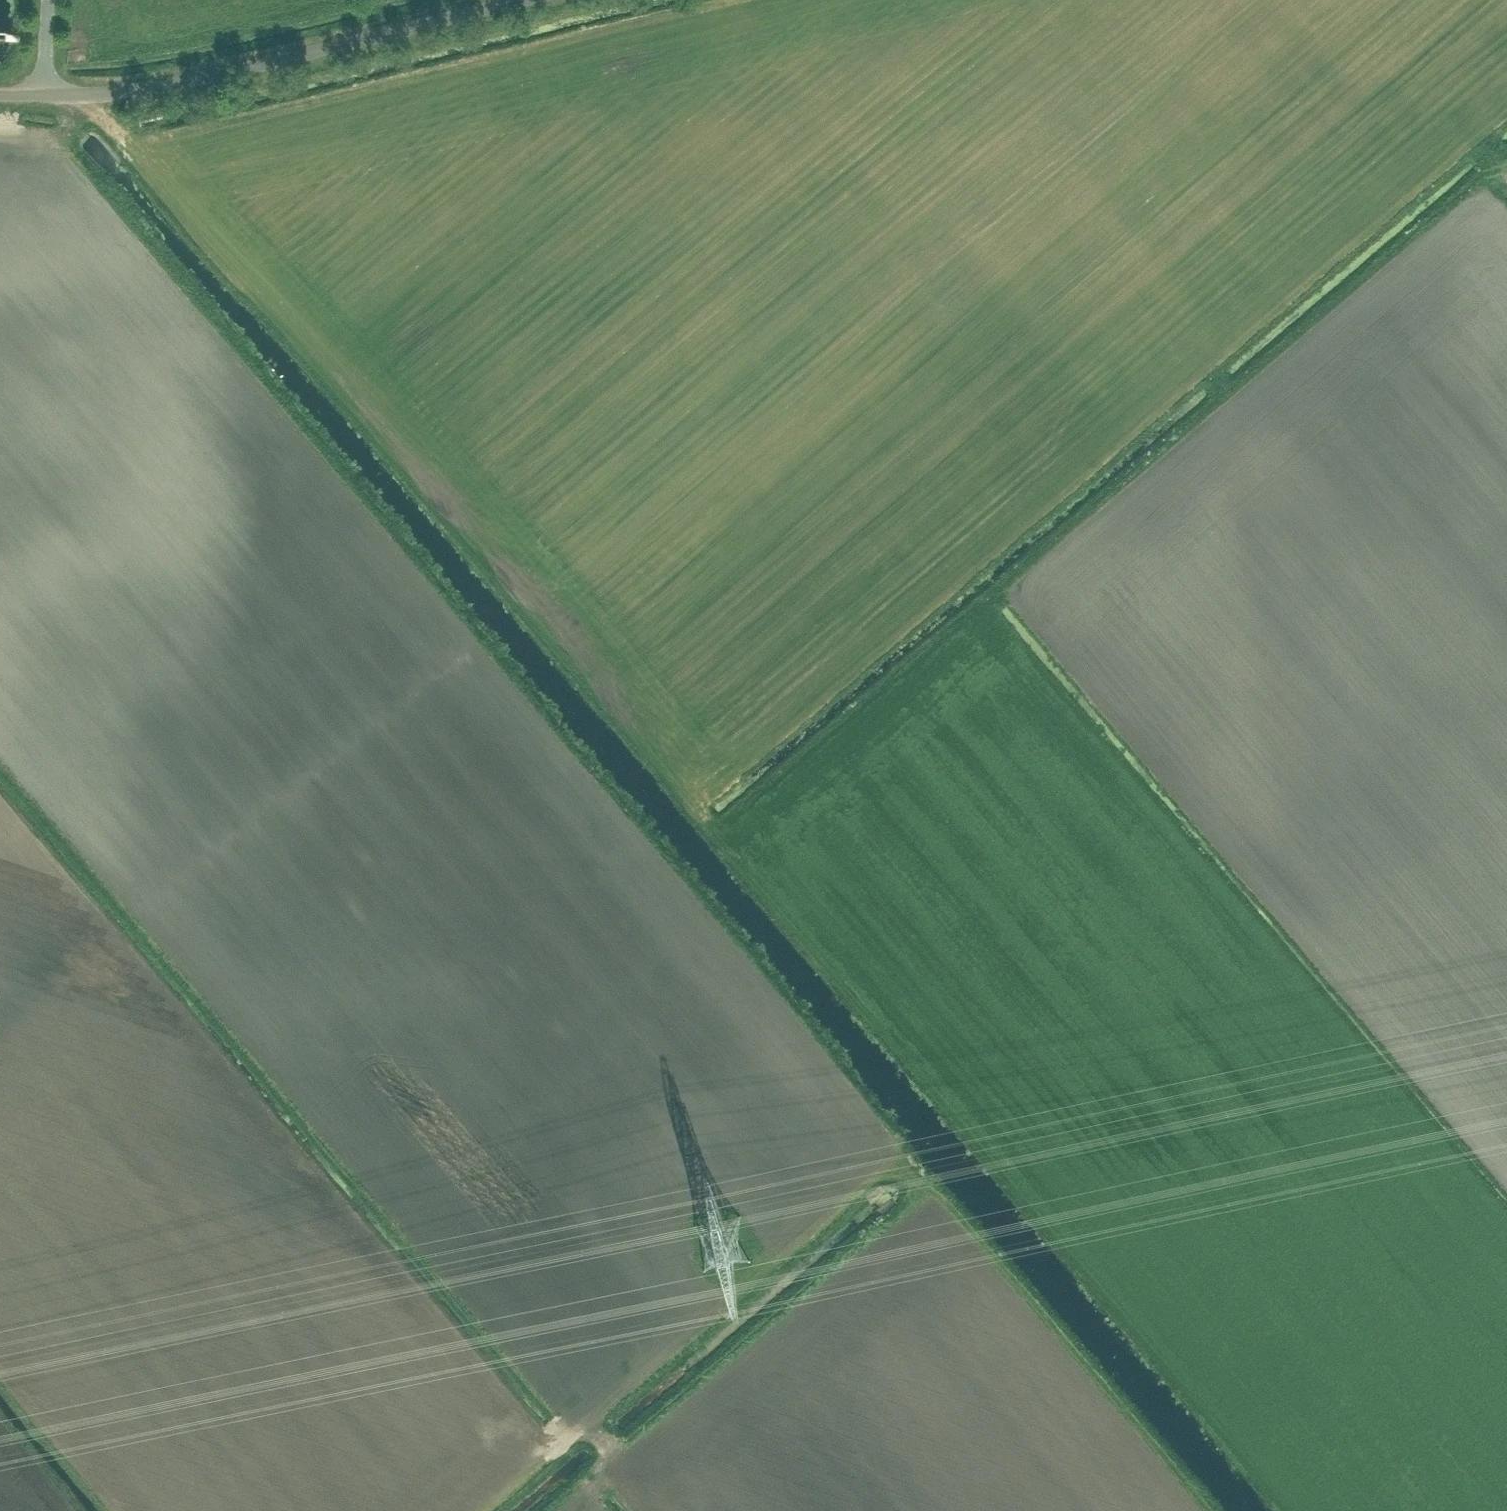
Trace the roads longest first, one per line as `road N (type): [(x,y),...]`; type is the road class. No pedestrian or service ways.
road 1 (unclassified): [(0,92),(151,87),(515,0)]

